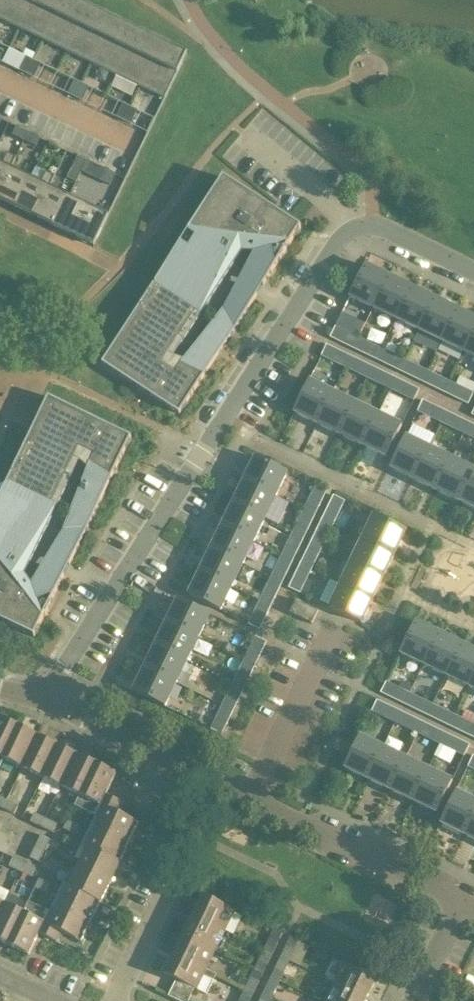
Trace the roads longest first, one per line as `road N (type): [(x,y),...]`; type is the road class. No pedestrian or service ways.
road 1 (residential): [(473,272),(367,223),(351,224),(42,707)]
road 2 (residential): [(253,802),(463,903)]
road 3 (residential): [(42,707),(253,802)]
road 4 (residential): [(253,802),(330,637)]
road 5 (residential): [(143,147),(0,81)]
road 6 (residential): [(169,892),(115,1000)]

